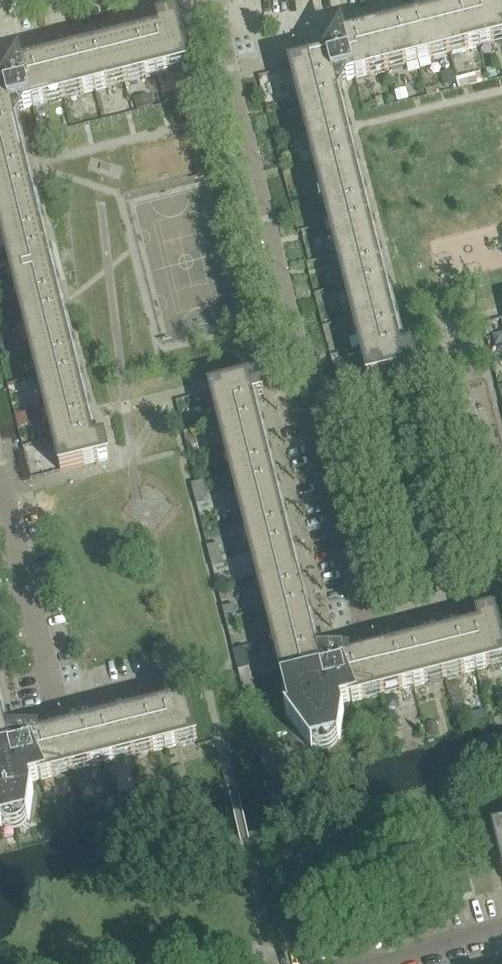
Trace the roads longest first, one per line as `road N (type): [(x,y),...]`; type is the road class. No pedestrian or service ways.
road 1 (residential): [(482,593),(366,621),(215,0)]
road 2 (residential): [(173,680),(52,709),(0,490)]
road 3 (residential): [(351,963),(501,930)]

